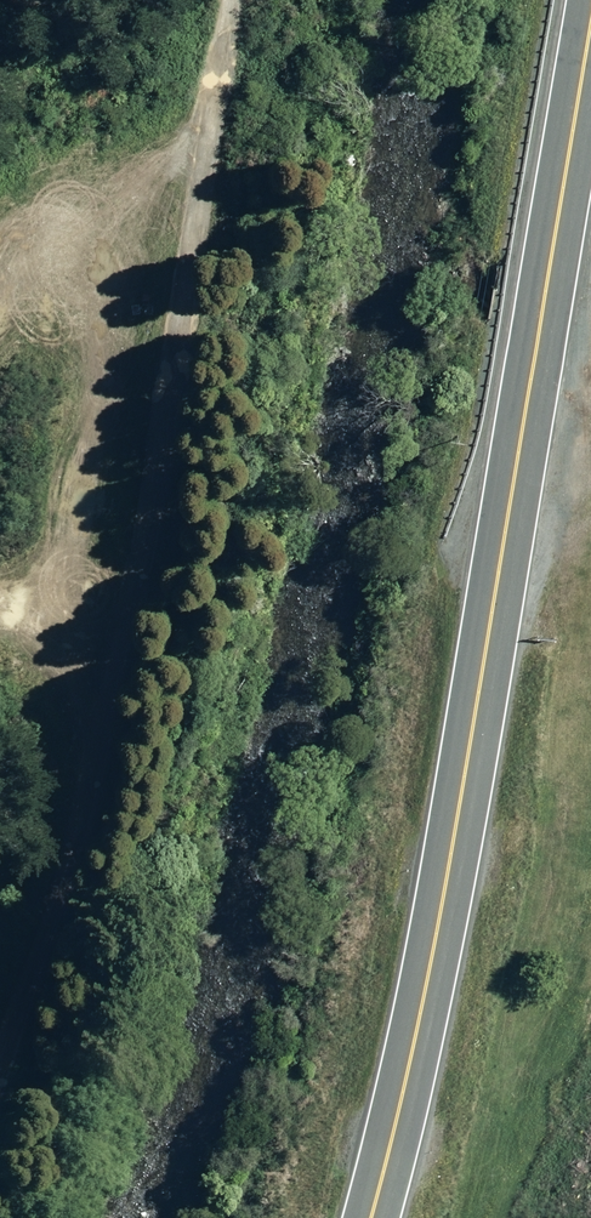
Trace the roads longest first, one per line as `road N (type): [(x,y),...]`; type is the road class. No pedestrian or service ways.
road 1 (trunk): [(359,1217),(433,952),(588,0)]
road 2 (unclassified): [(0,1047),(99,725),(164,460),(231,0)]

